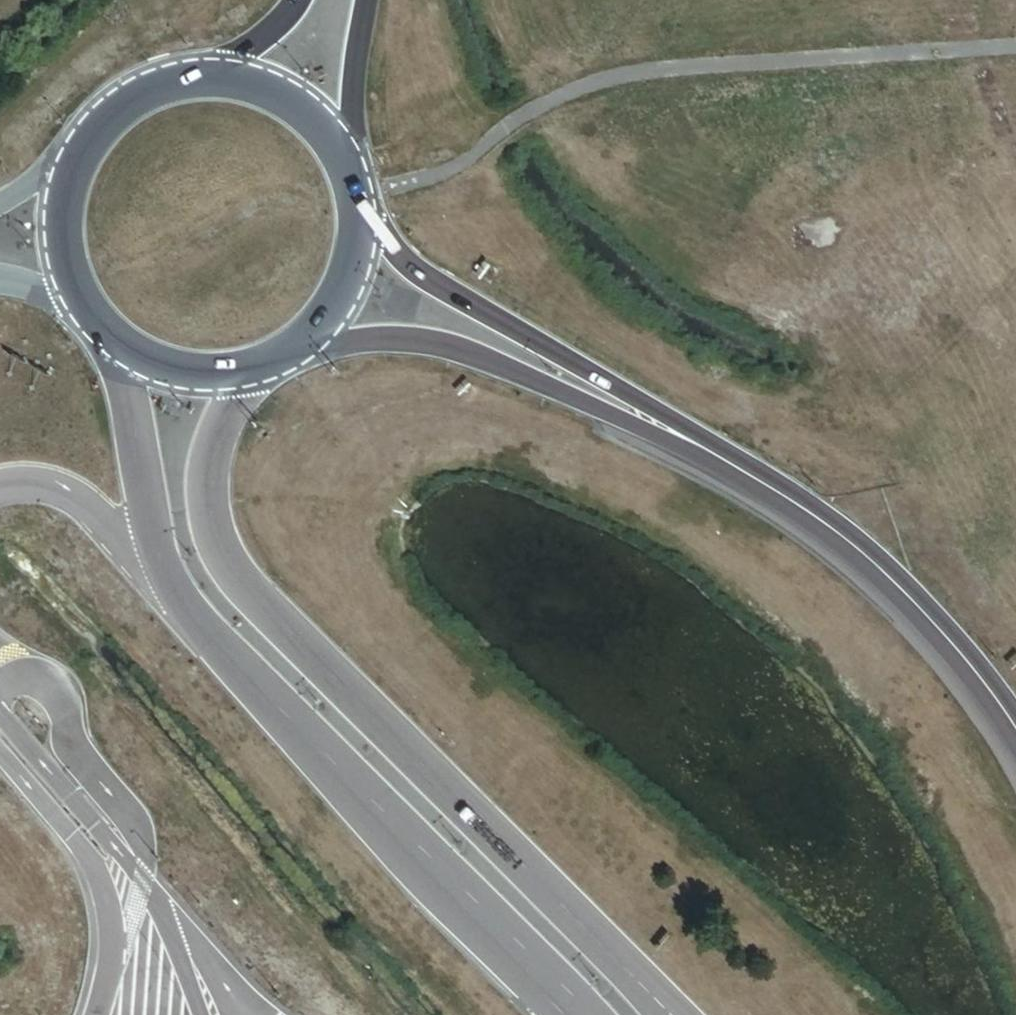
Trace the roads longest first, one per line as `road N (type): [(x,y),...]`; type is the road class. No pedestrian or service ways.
road 1 (unclassified): [(92,324),(113,362),(158,548),(180,600),(237,672),(574,1014)]
road 2 (unclassified): [(664,1014),(228,561),(210,490),(213,450),(239,376)]
road 3 (tertiary): [(629,409),(818,520),(910,593),(1015,718)]
road 4 (tertiary): [(302,348),(372,335),(433,339),(629,409)]
road 5 (tertiary): [(202,75),(153,85),(110,111),(64,179),(57,245),(92,324)]
road 6 (tertiary): [(629,409),(439,288),(361,227)]
road 7 (tertiary): [(347,163),(288,97),(202,75)]
road 8 (tertiary): [(347,163),(366,0)]
road 9 (tertiary): [(92,324),(143,364),(174,375),(239,376)]
road 10 (tertiary): [(302,348),(346,294),(361,227)]
road 11 (tertiary): [(297,0),(269,35),(202,75)]

